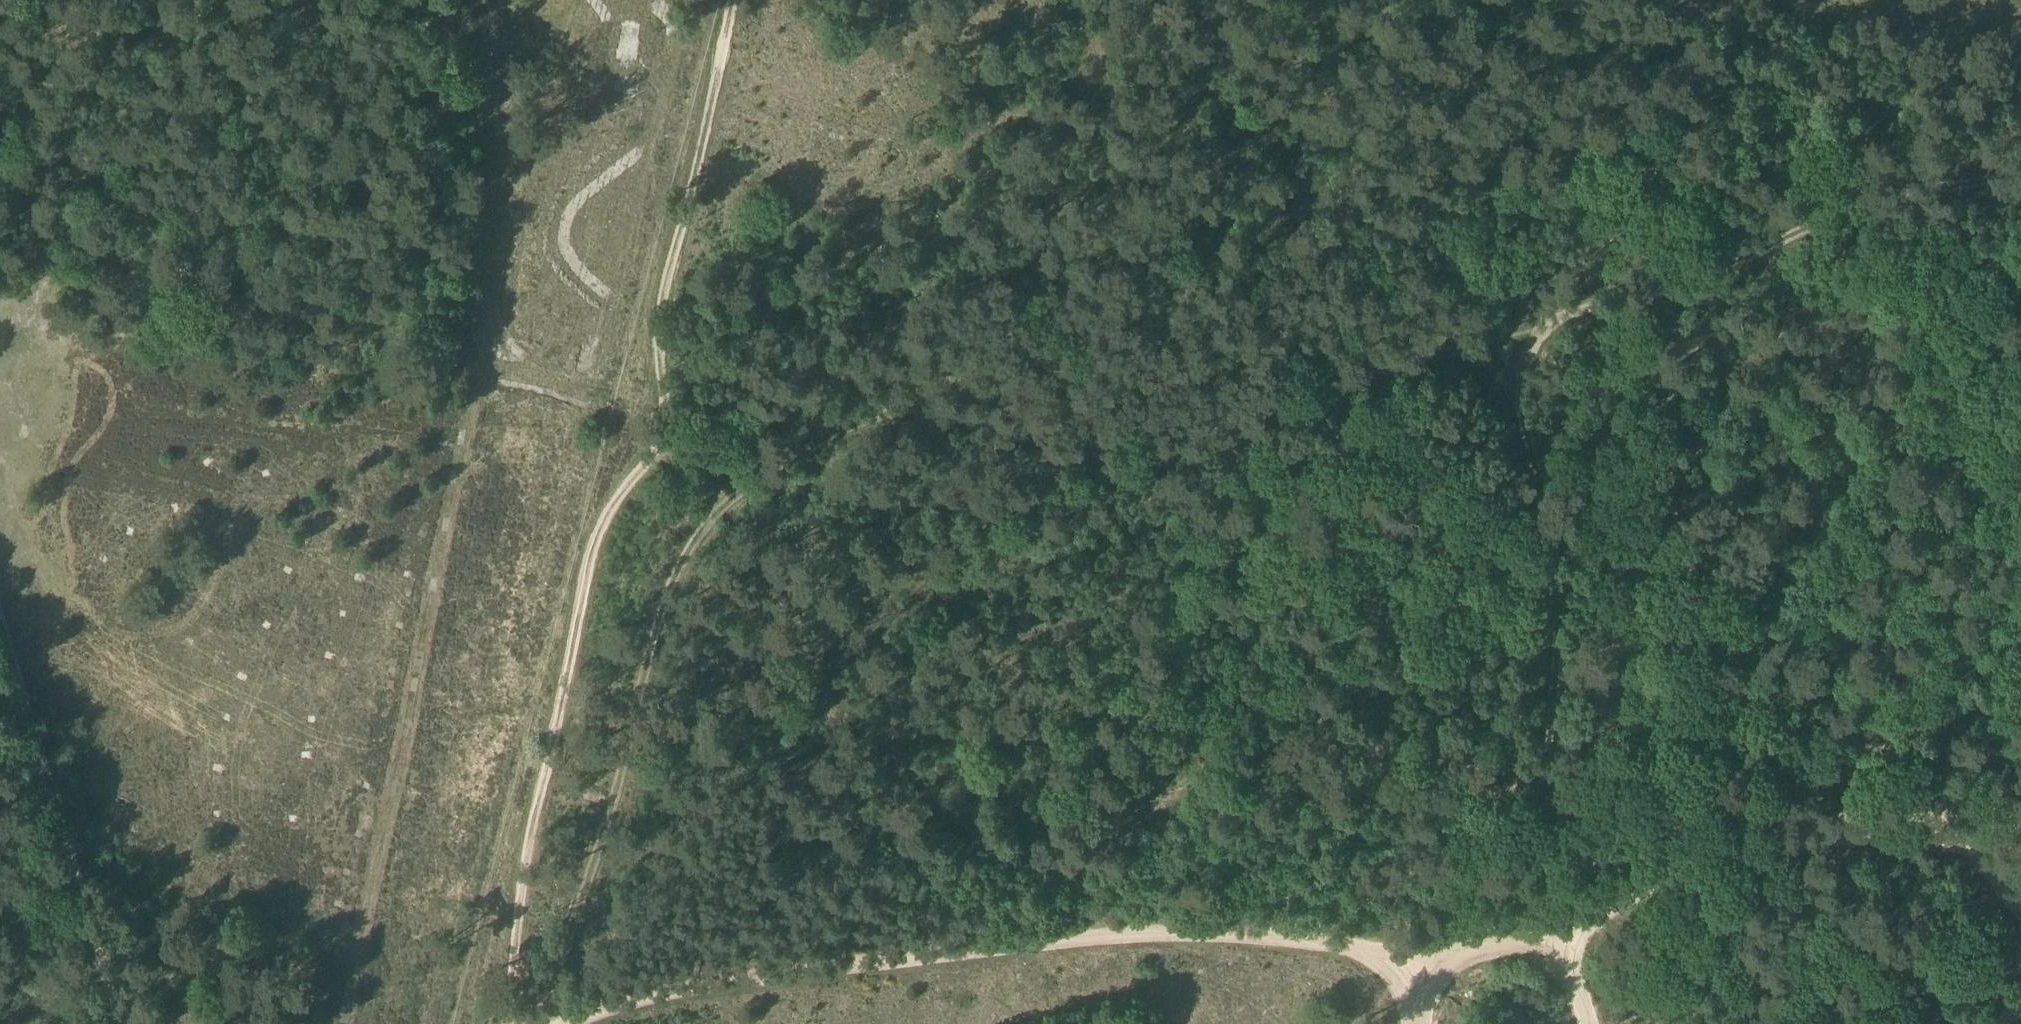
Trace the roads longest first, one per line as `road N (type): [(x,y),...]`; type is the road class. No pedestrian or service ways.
road 1 (track): [(504,1023),(524,873),(592,531),(617,481),(648,447),(662,408),(664,293),(734,0)]
road 2 (track): [(574,1023),(691,988),(800,970),(1138,937),(1309,939),(1364,950),(1405,971),(1420,1023)]
road 3 (track): [(117,1023),(0,634)]
road 4 (track): [(1588,1023),(1577,987),(1547,956),(1495,947),(1445,975),(1421,1007)]

